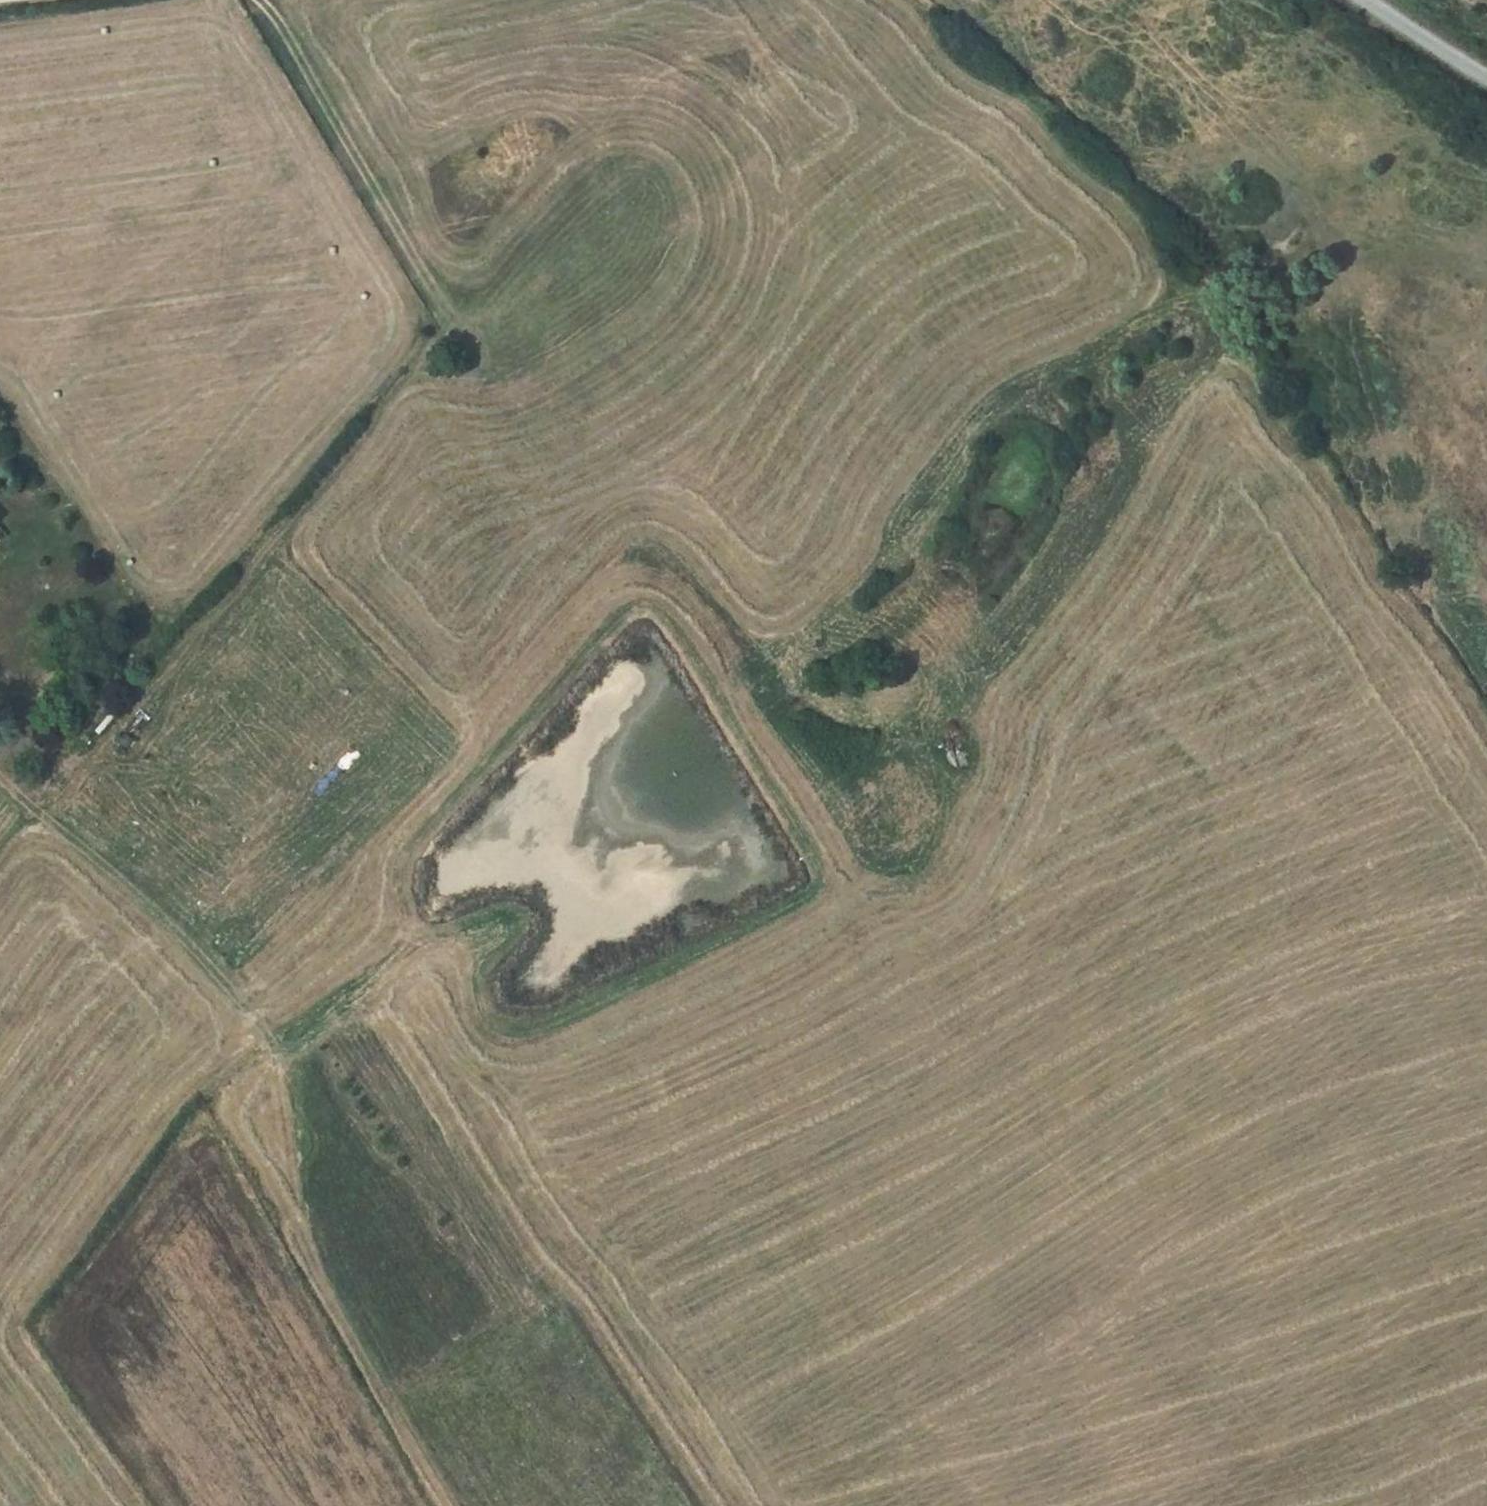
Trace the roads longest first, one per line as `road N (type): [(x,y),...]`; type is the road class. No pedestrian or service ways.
road 1 (track): [(453,1505),(336,1298),(273,1050),(0,747)]
road 2 (track): [(1370,0),(1486,78)]

